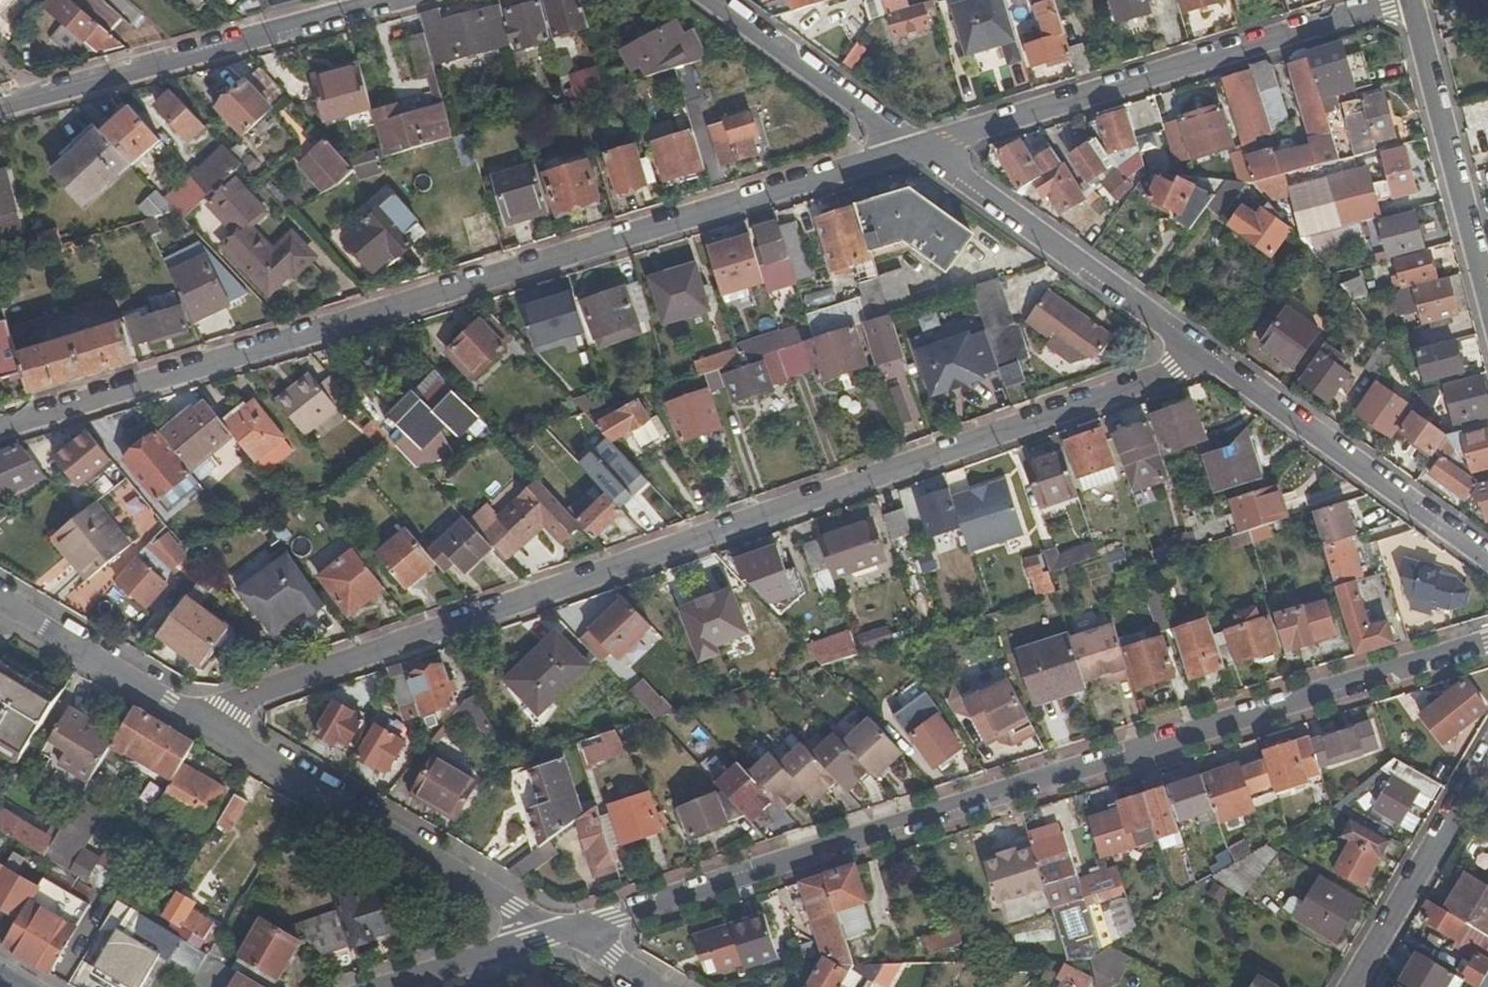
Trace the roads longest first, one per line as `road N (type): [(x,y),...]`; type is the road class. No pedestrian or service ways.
road 1 (residential): [(198,714),(1213,356)]
road 2 (residential): [(570,932),(1487,643)]
road 3 (residential): [(0,426),(910,147)]
road 4 (residential): [(910,147),(1403,0)]
road 5 (residential): [(198,714),(570,932)]
road 6 (residential): [(910,147),(1213,356)]
road 7 (residential): [(383,0),(37,93)]
road 8 (residential): [(1213,356),(1487,557)]
road 9 (residential): [(1487,303),(1410,0)]
road 10 (residential): [(1487,754),(1347,986)]
road 11 (residential): [(714,0),(910,147)]
road 12 (residential): [(0,598),(198,714)]
road 13 (residential): [(389,986),(570,932)]

